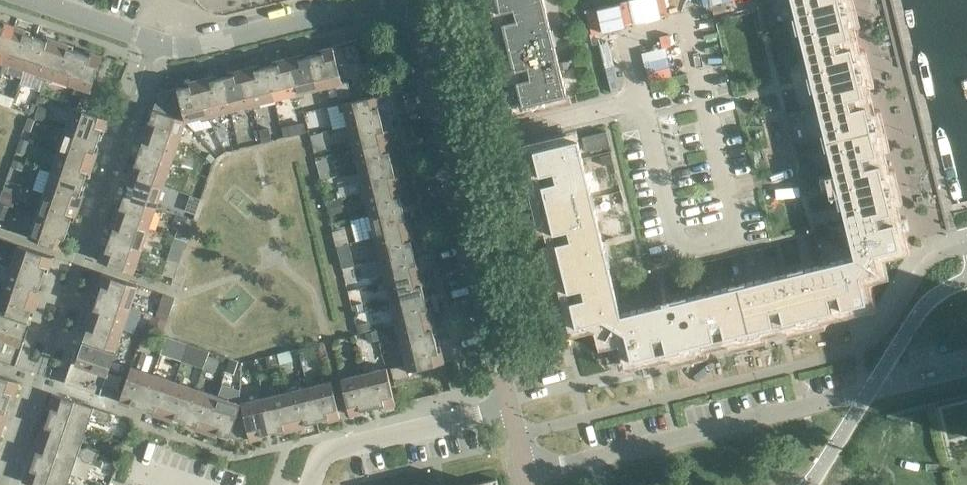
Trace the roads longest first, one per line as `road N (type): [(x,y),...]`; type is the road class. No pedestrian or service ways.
road 1 (residential): [(525,475),(966,372)]
road 2 (residential): [(403,0),(178,50),(13,0)]
road 3 (residential): [(508,402),(444,146)]
road 4 (residential): [(296,484),(309,451),(508,402)]
road 5 (residential): [(444,146),(642,99)]
road 6 (residential): [(444,146),(406,0)]

